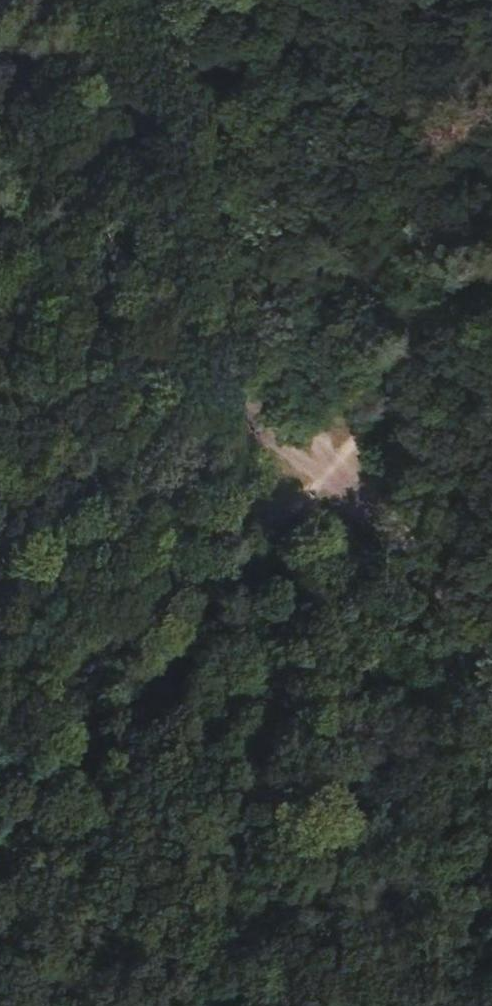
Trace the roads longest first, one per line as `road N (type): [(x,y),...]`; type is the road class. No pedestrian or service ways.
road 1 (track): [(334,473),(491,289)]

